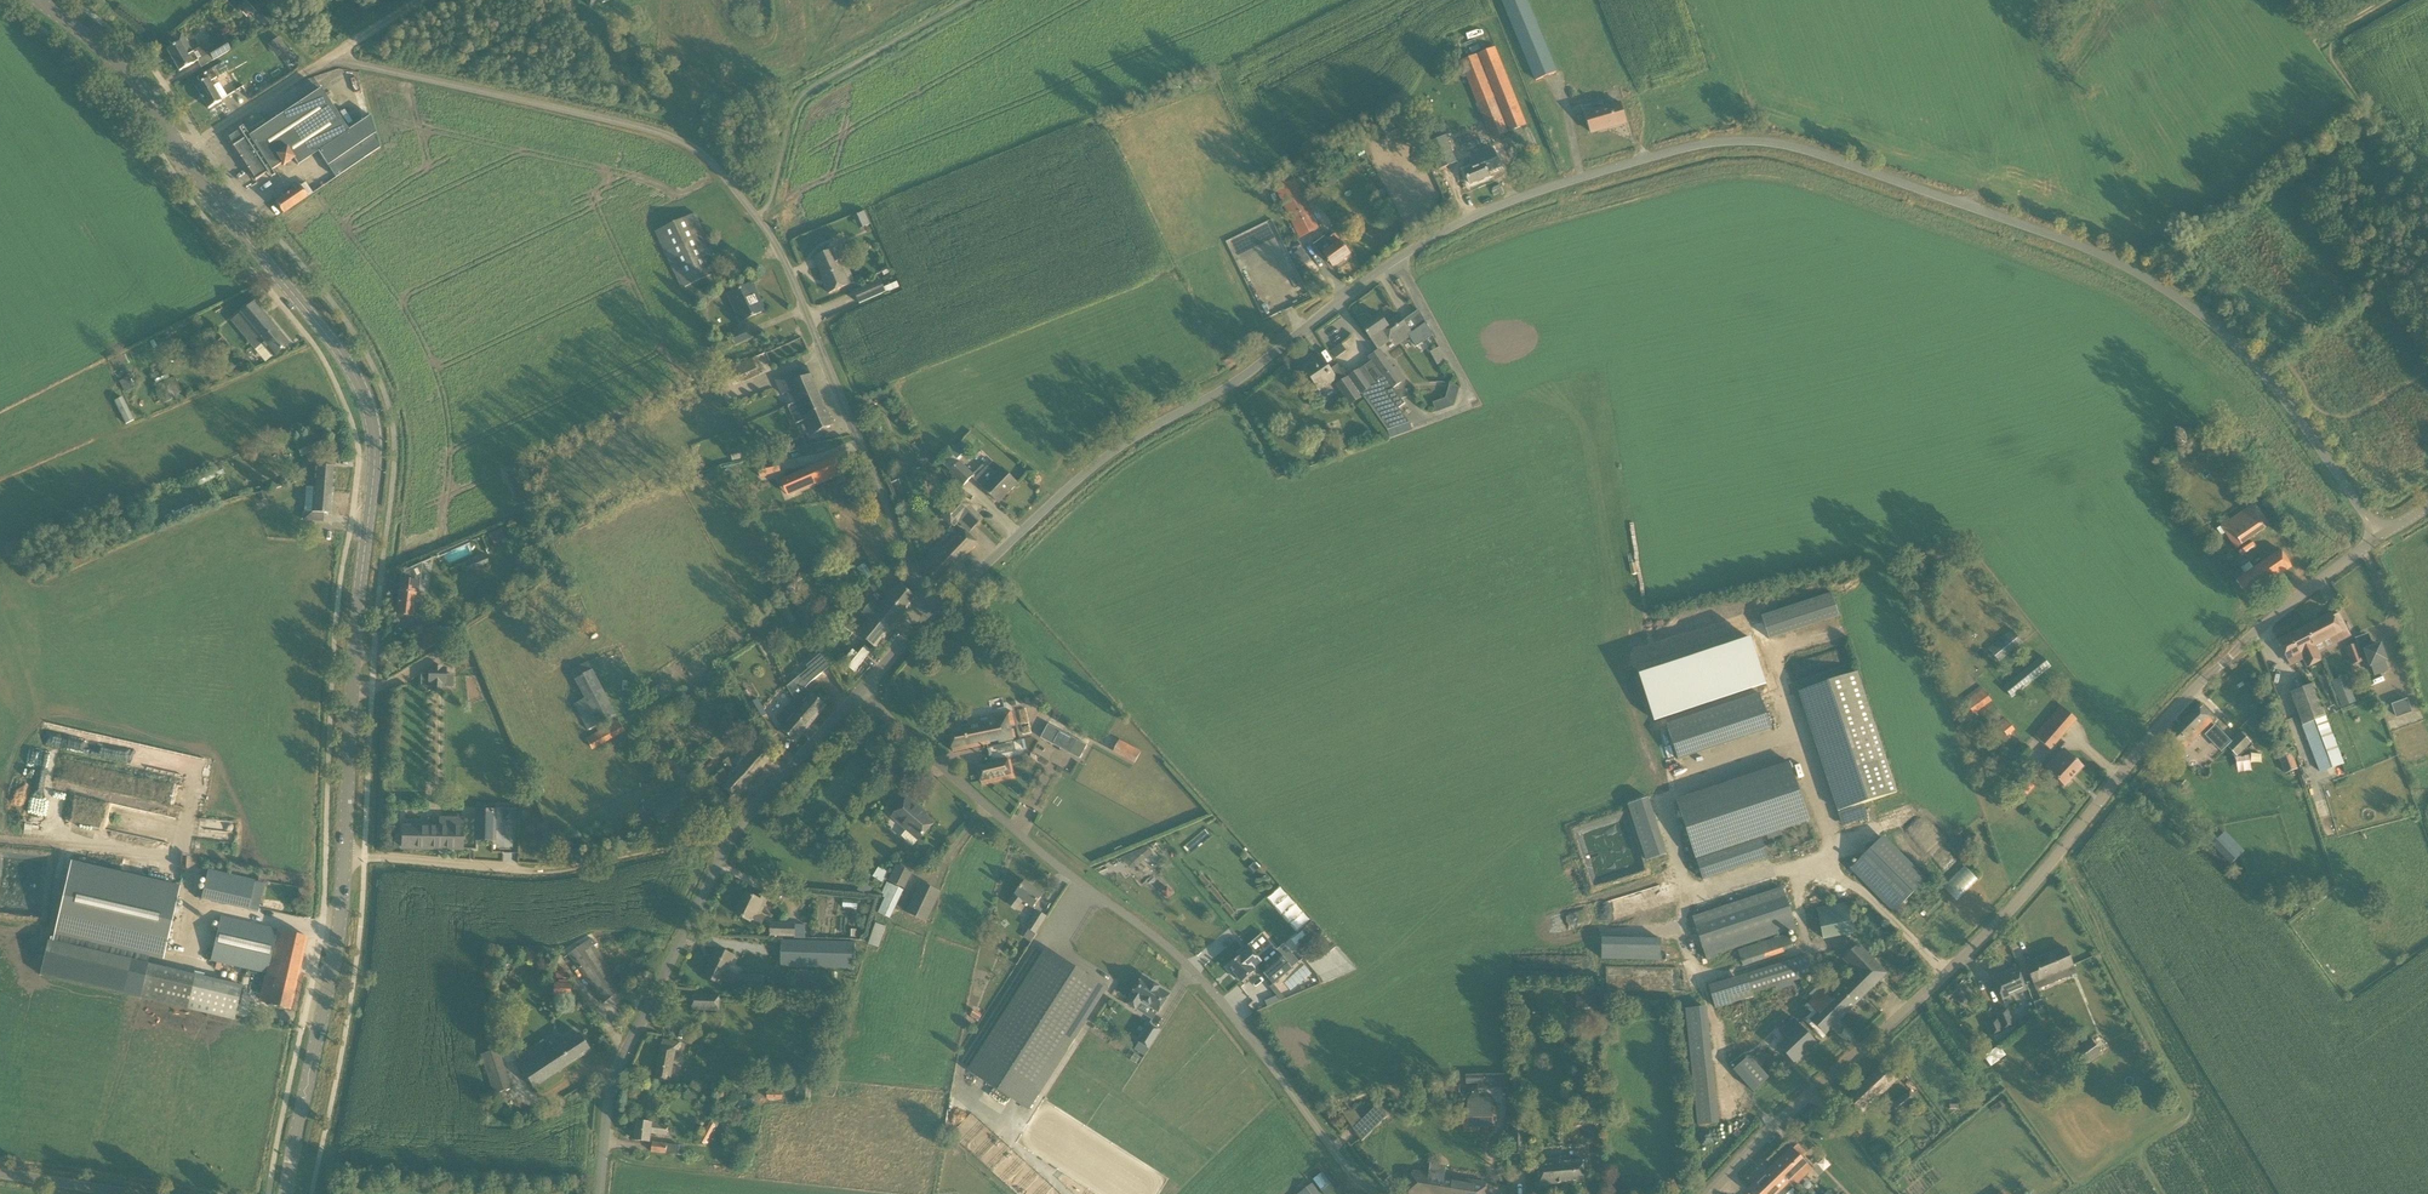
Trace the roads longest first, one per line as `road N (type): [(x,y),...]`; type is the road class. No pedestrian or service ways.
road 1 (unclassified): [(931,611),(1122,442),(1247,375),(1424,246),(1587,178),(1728,142),(1825,153),(2077,242),(2158,283),(2257,366),(2380,536)]
road 2 (tertiary): [(288,1193),(335,956),(375,429),(351,366),(183,152)]
road 3 (unclassified): [(1717,1193),(1950,984),(2039,886),(2142,751),(2258,632),(2380,536)]
road 4 (unclassified): [(931,611),(788,267),(757,217),(696,149),(639,126),(330,60)]
road 5 (unclassified): [(1378,1193),(1339,1156),(1214,985),(858,690)]
road 6 (unclassified): [(597,1193),(614,1076),(727,833),(858,690)]
road 7 (tertiary): [(183,152),(104,50),(39,0)]
road 8 (unclassified): [(183,152),(330,60)]
road 9 (unclassified): [(0,1175),(128,1193)]

